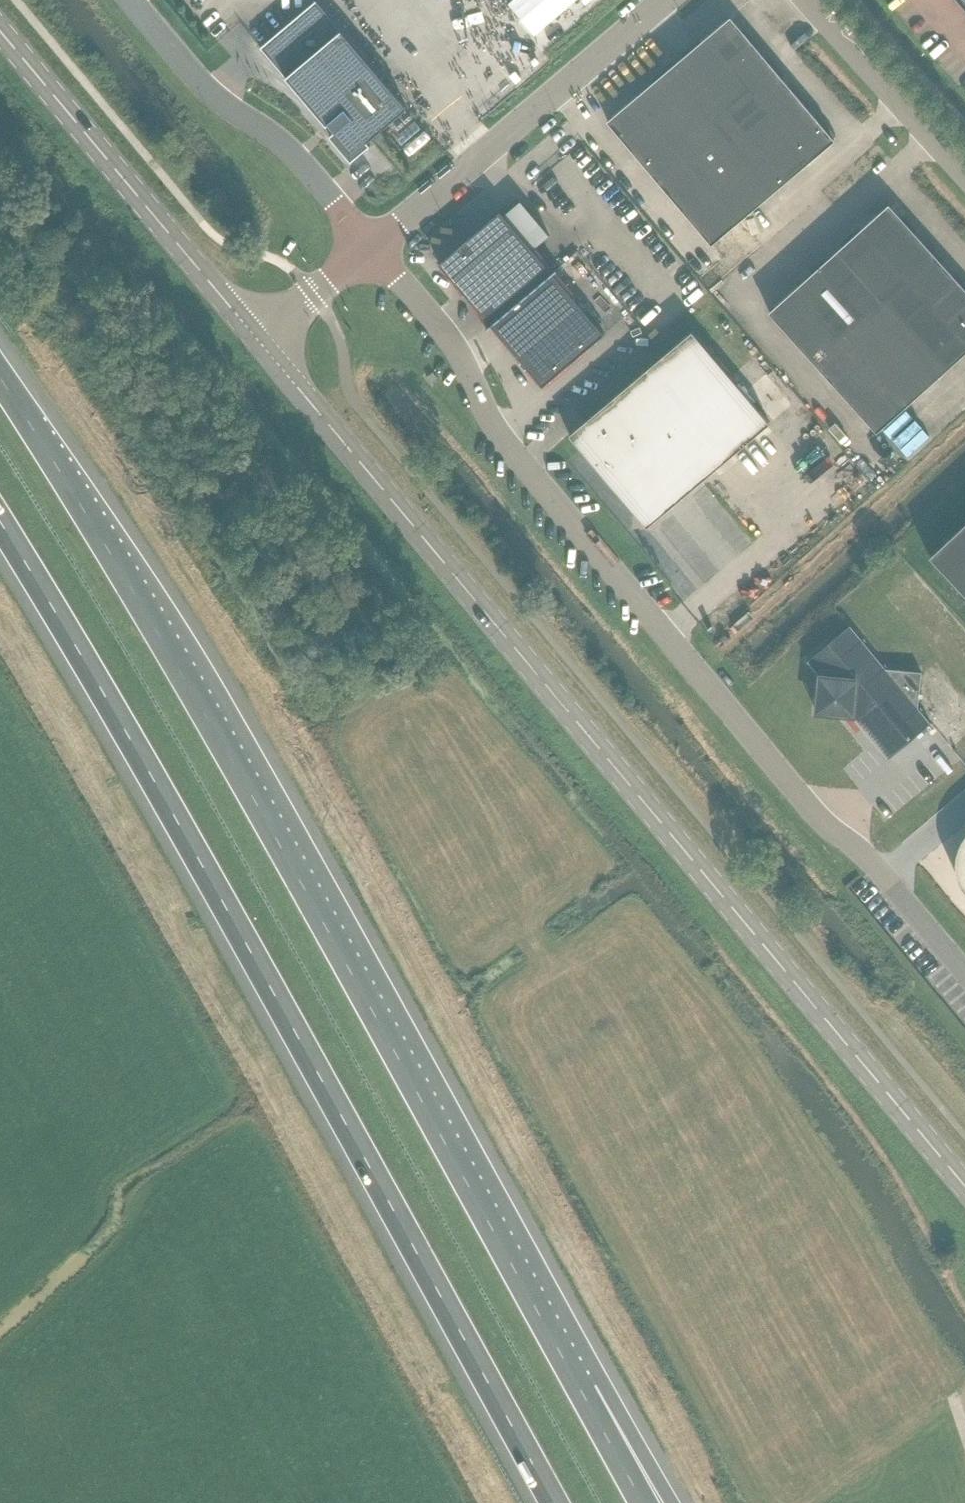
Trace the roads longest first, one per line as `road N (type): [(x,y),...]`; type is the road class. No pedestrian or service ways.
road 1 (motorway): [(581,1391),(234,767),(0,378)]
road 2 (motorway): [(0,529),(554,1502)]
road 3 (tertiary): [(964,1187),(256,339)]
road 4 (unclassified): [(964,974),(864,855),(832,834),(514,454),(481,409),(456,347),(372,252)]
road 5 (tertiary): [(256,339),(0,33)]
road 6 (unclassified): [(668,0),(372,252)]
road 7 (unclassified): [(372,252),(283,142),(208,102),(129,0)]
road 8 (unclassified): [(964,174),(808,0)]
road 9 (unclassified): [(372,252),(256,339)]
road 10 (motorway): [(668,1502),(581,1391)]
road 11 (motorway): [(643,1502),(581,1391)]

